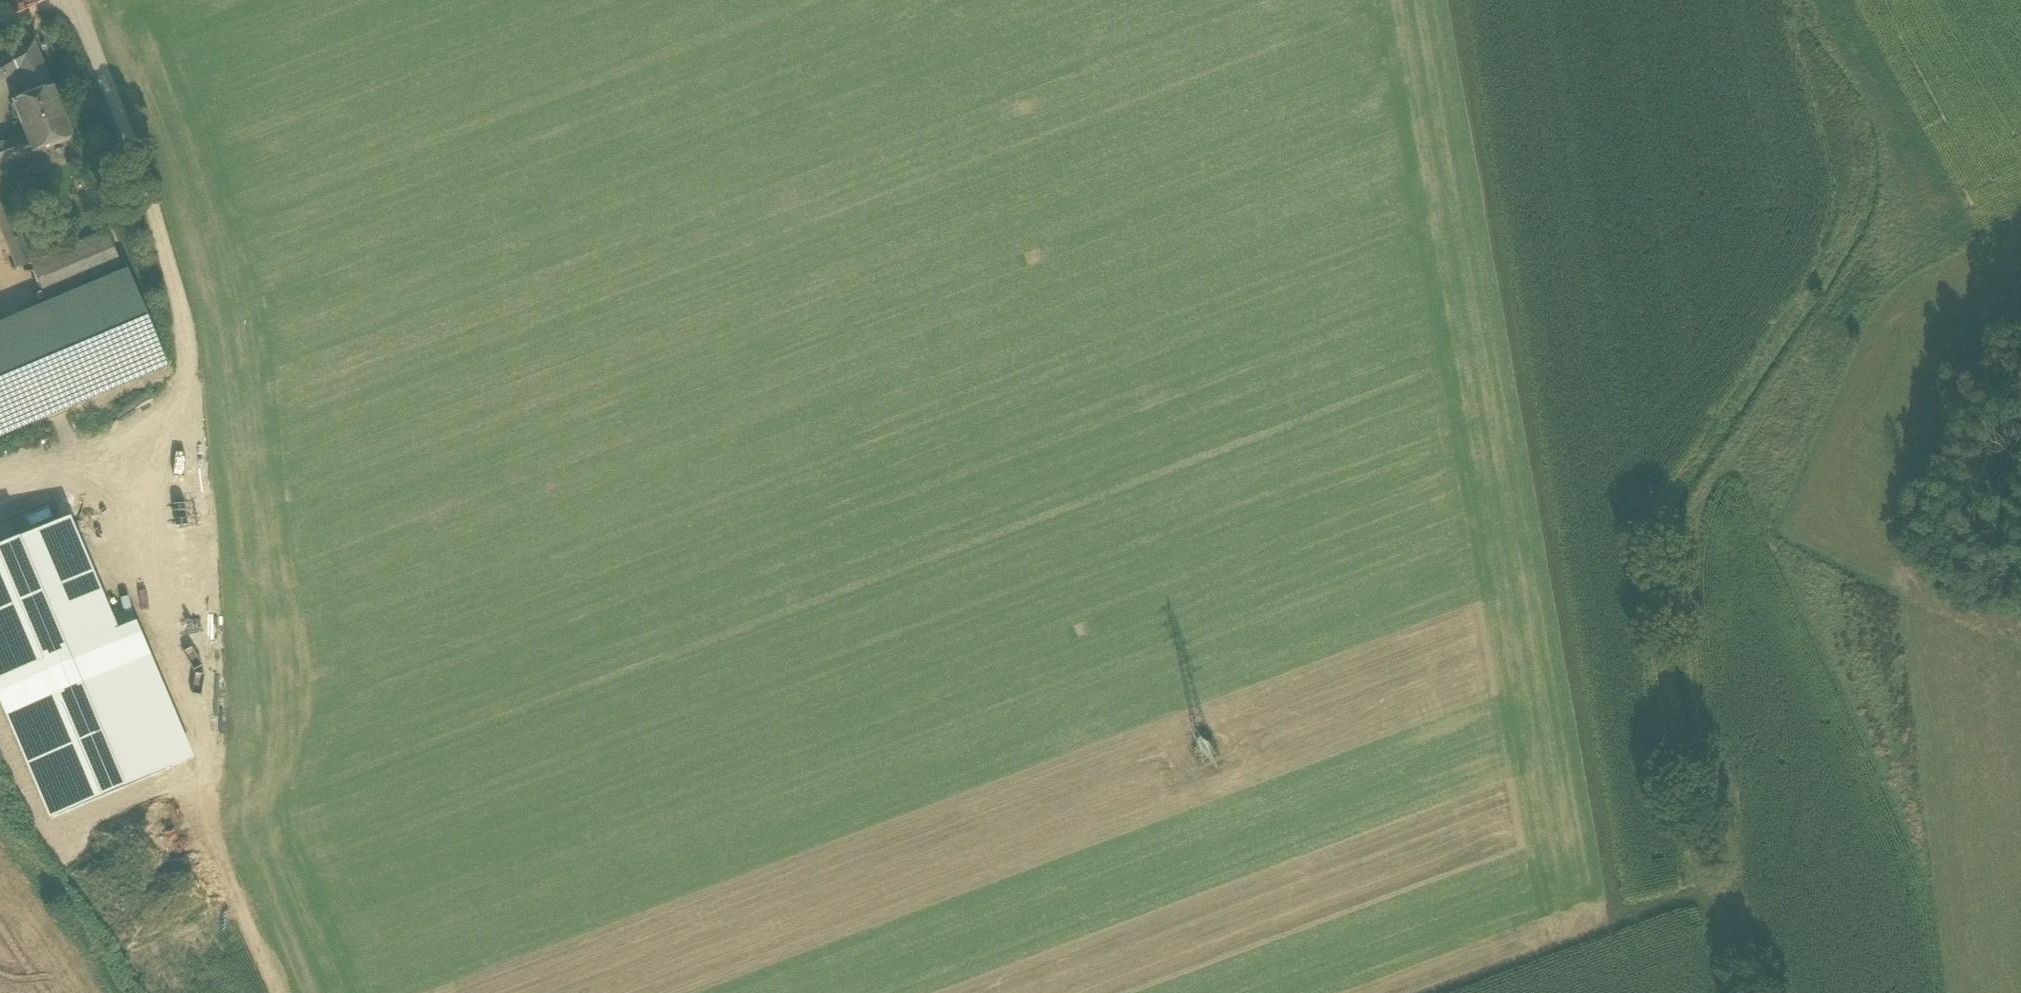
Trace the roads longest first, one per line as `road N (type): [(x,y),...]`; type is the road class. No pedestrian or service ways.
road 1 (track): [(62,0),(199,362),(147,481),(224,859),(279,992)]

